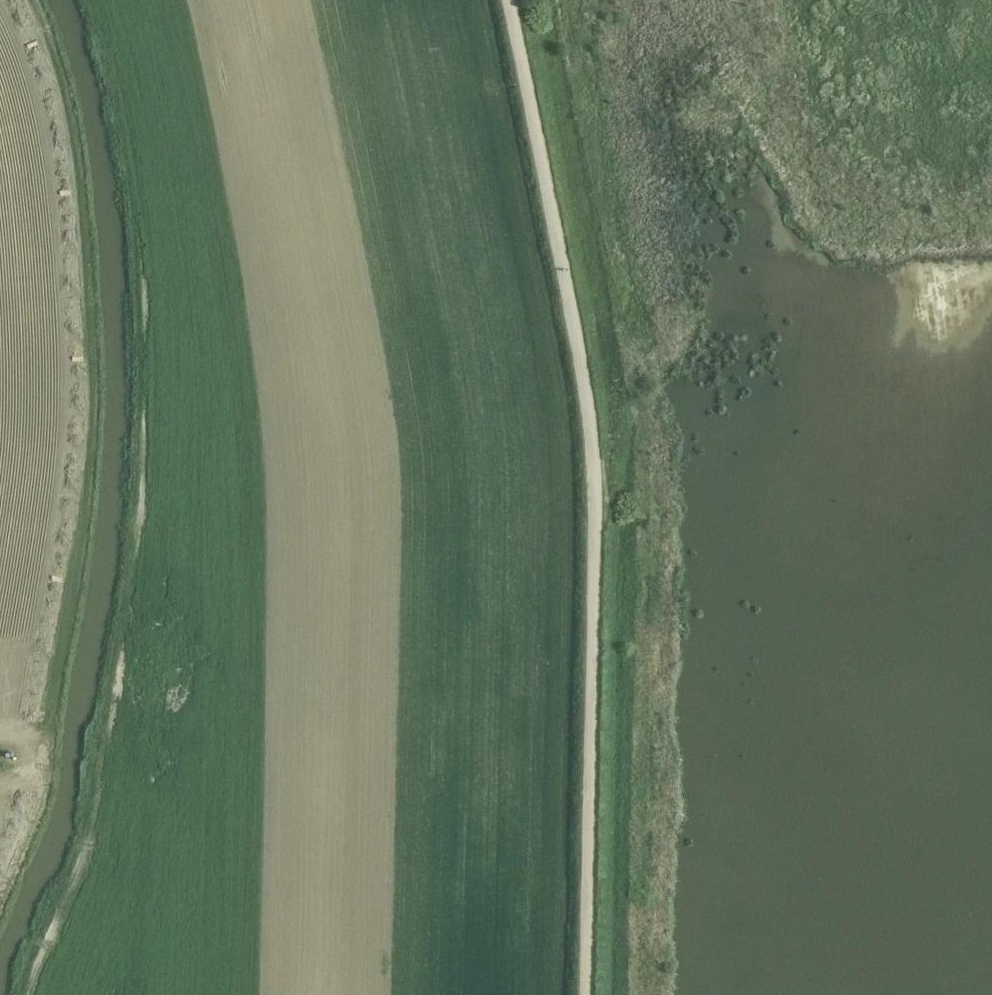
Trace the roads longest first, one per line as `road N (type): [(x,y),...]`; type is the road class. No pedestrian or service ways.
road 1 (track): [(588,994),(600,435),(508,0)]

